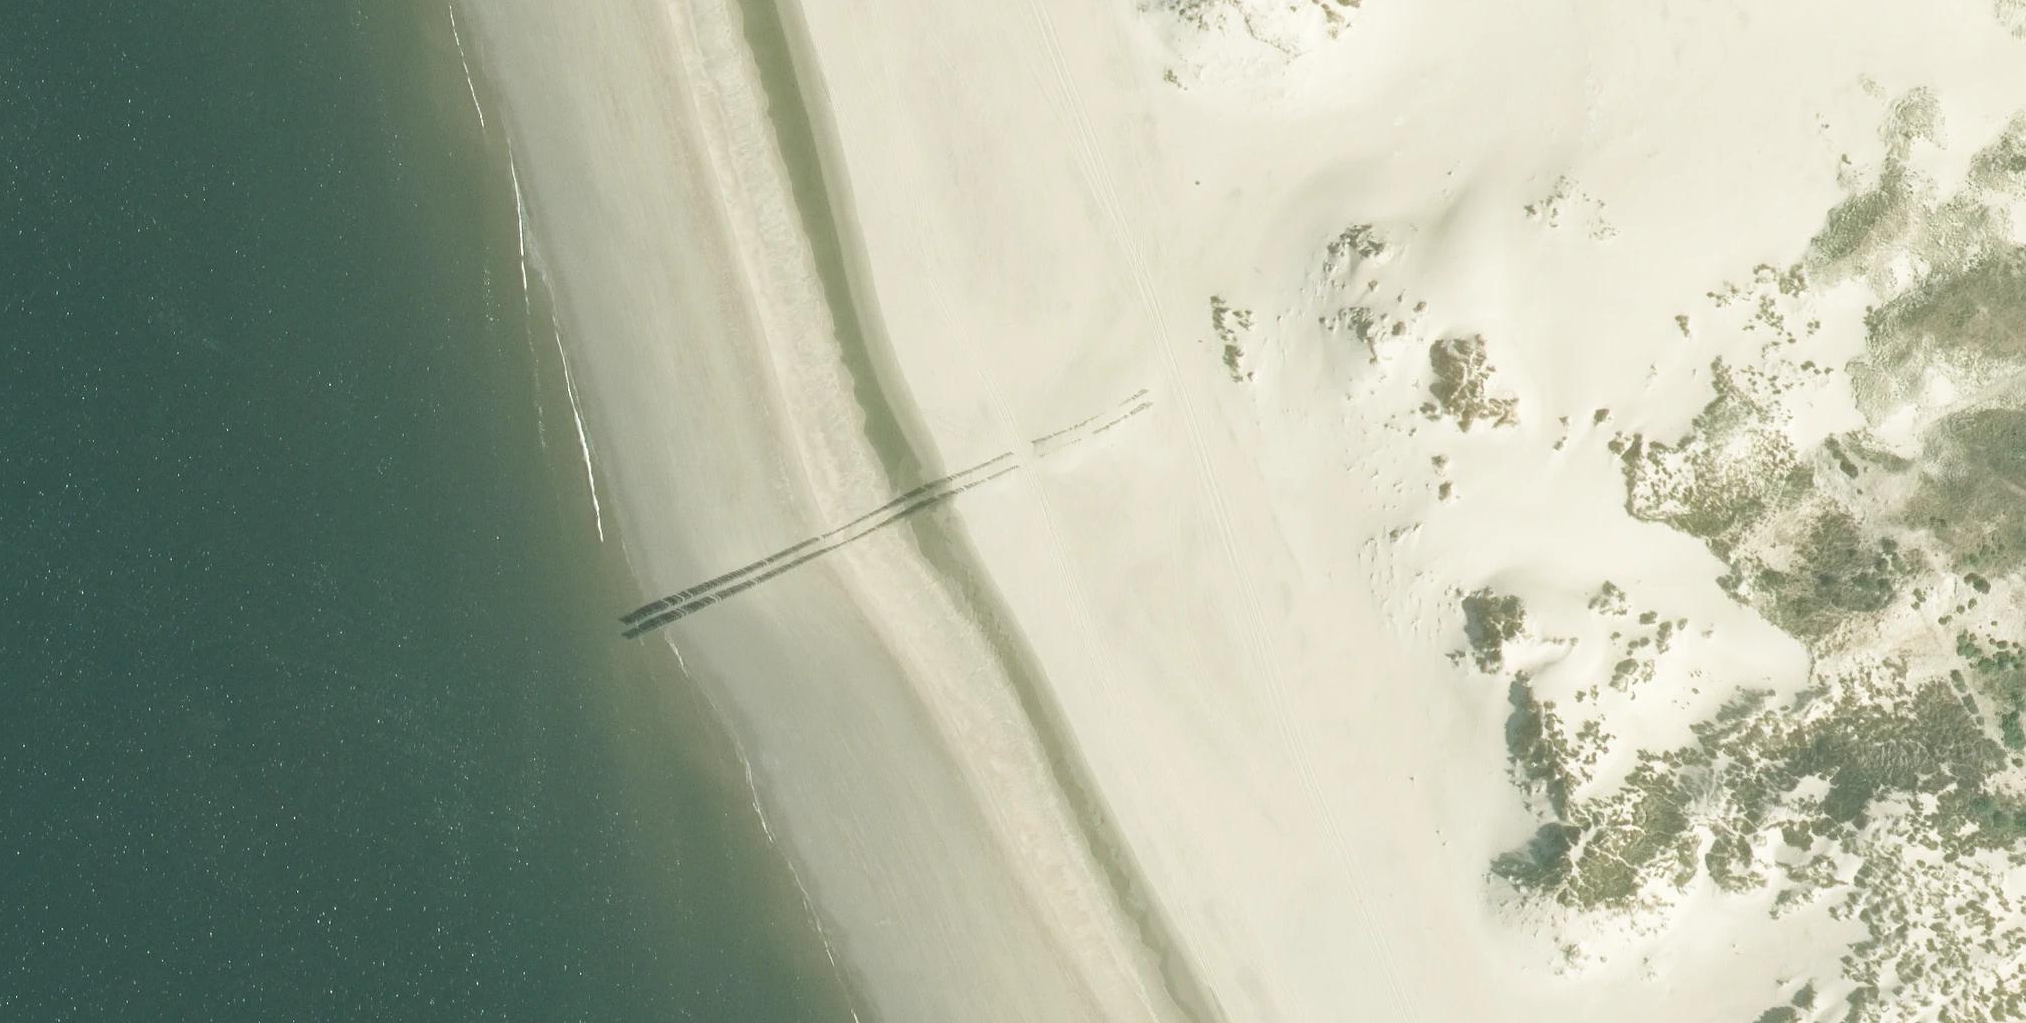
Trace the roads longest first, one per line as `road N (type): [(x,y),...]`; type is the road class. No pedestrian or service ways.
road 1 (track): [(2025,373),(1982,404),(1850,450)]

